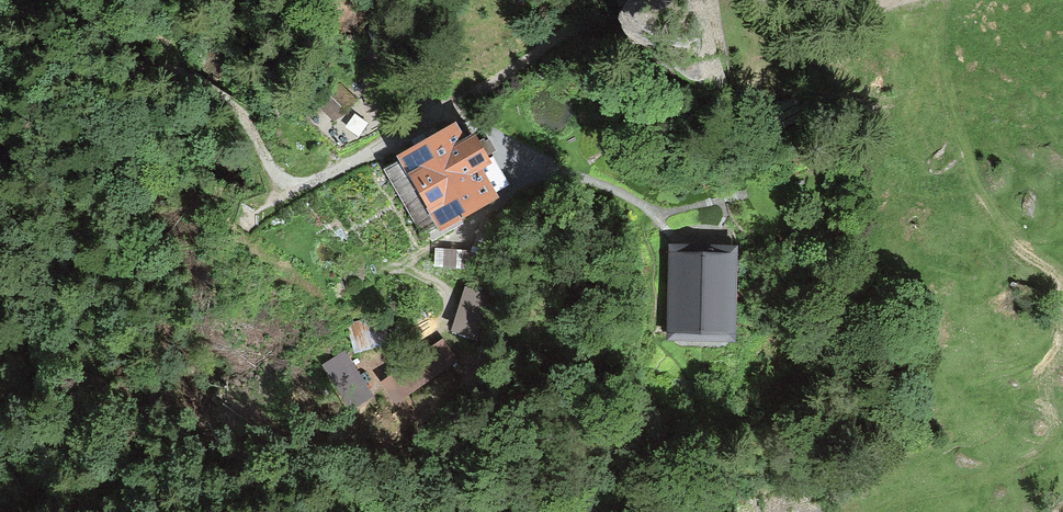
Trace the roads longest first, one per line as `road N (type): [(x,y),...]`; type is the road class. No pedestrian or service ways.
road 1 (track): [(937,0),(935,83),(980,191),(1007,242),(1059,280),(1061,354),(1046,380),(1050,430),(1032,459),(838,511)]
road 2 (track): [(307,188),(534,59),(618,0)]
road 3 (track): [(748,0),(782,23),(845,20),(905,0)]

